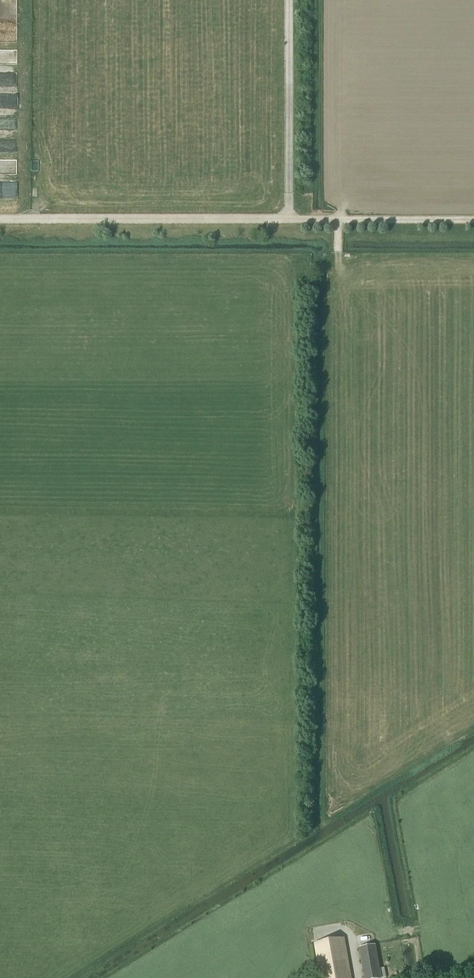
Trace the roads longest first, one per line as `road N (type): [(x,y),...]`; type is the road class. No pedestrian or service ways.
road 1 (track): [(288,219),(473,220)]

